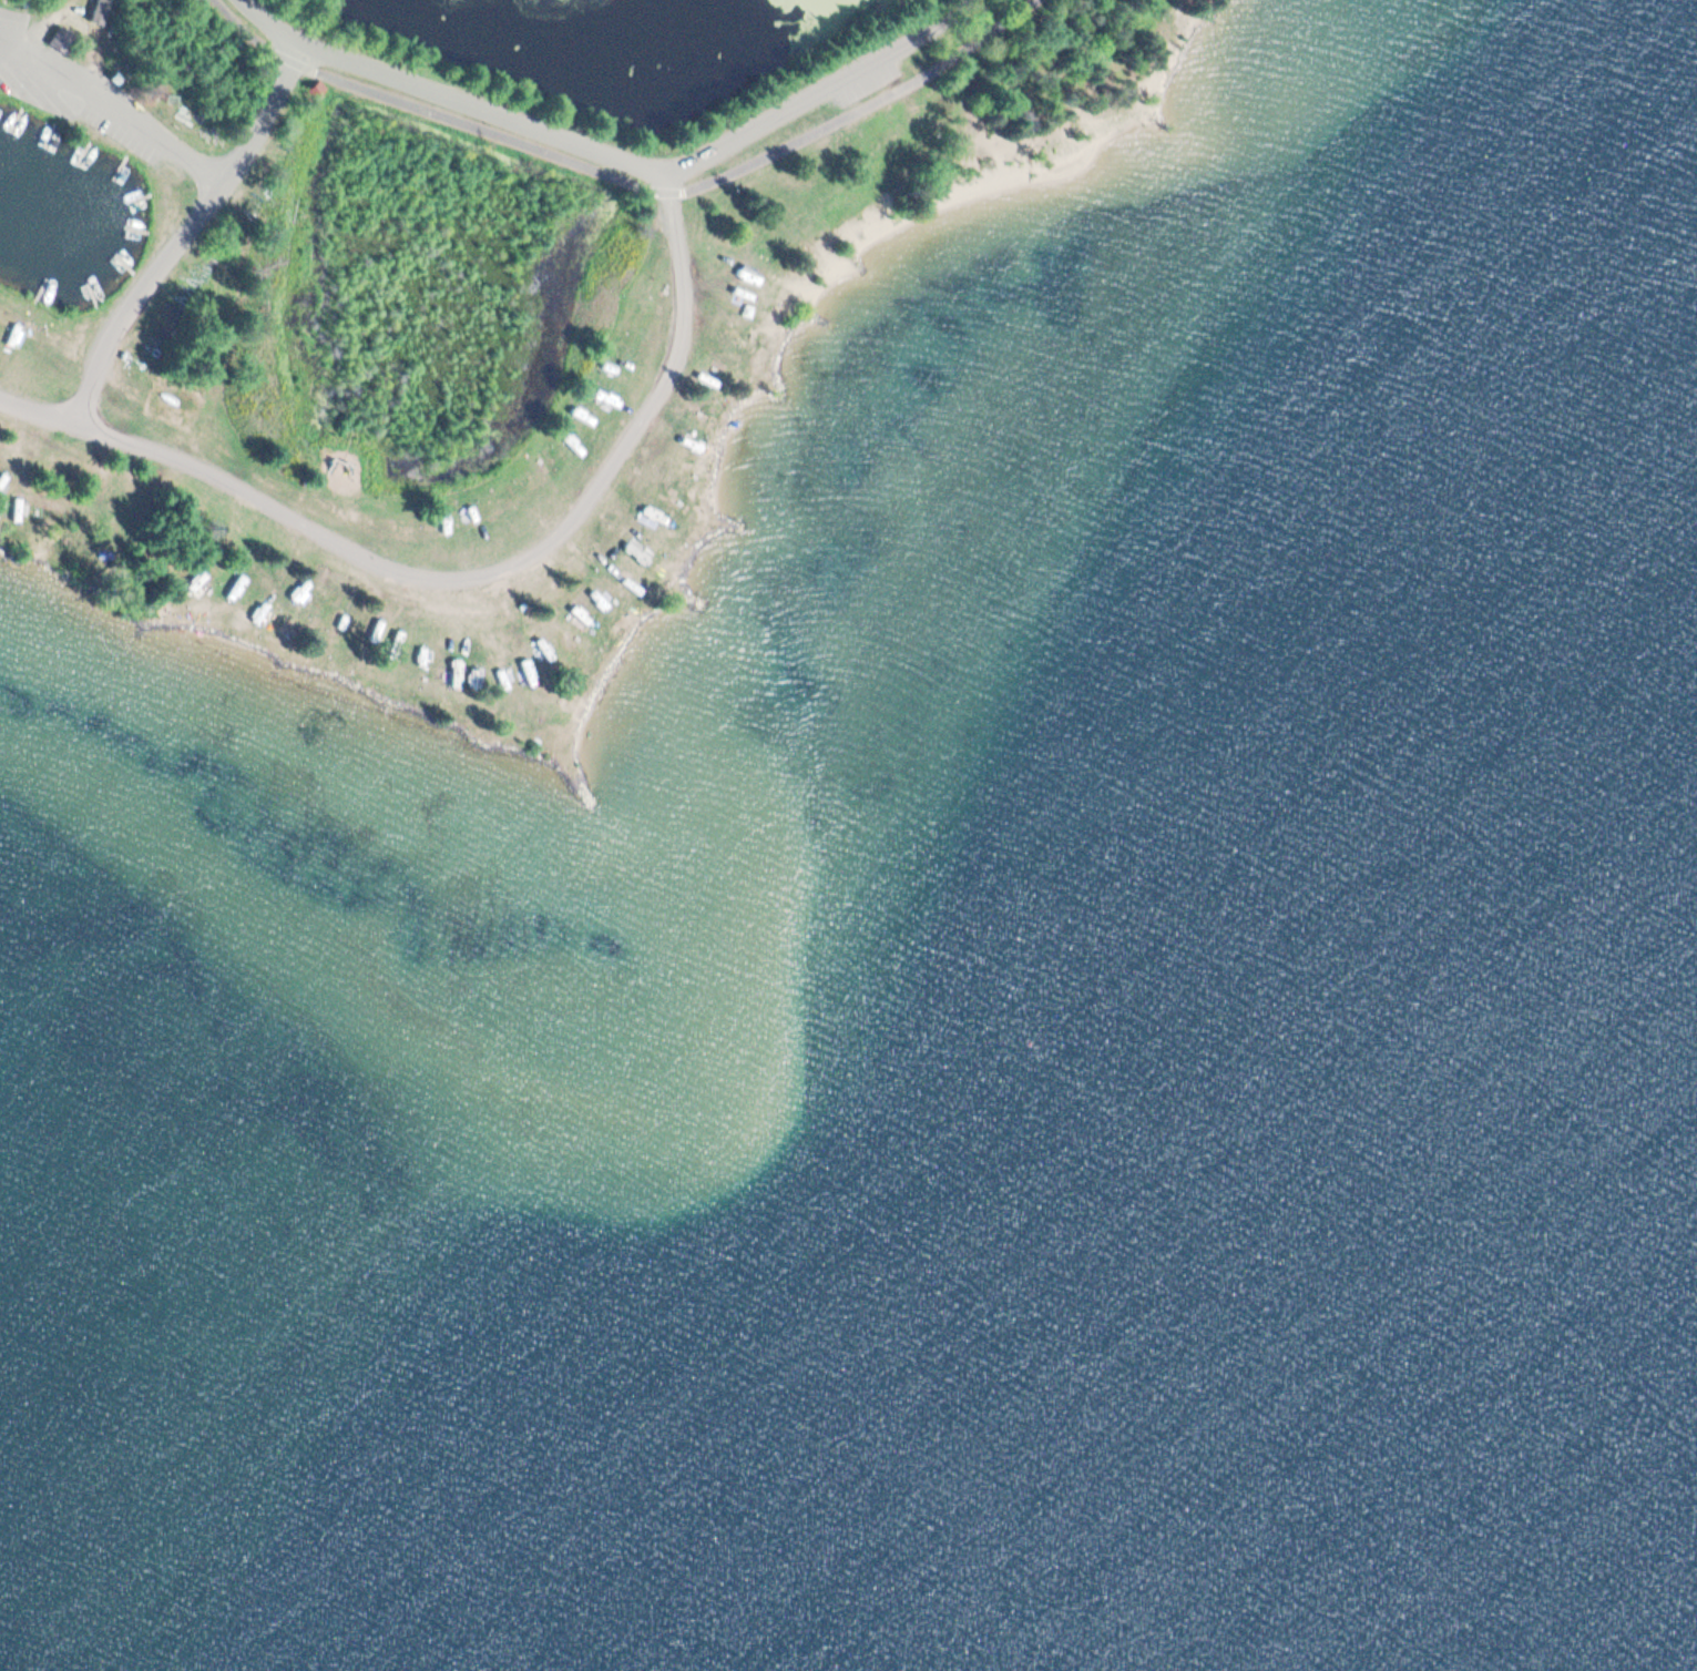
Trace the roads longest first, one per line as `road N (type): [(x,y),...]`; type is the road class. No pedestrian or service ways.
road 1 (residential): [(958,0),(891,57),(668,173),(274,37),(247,0)]

